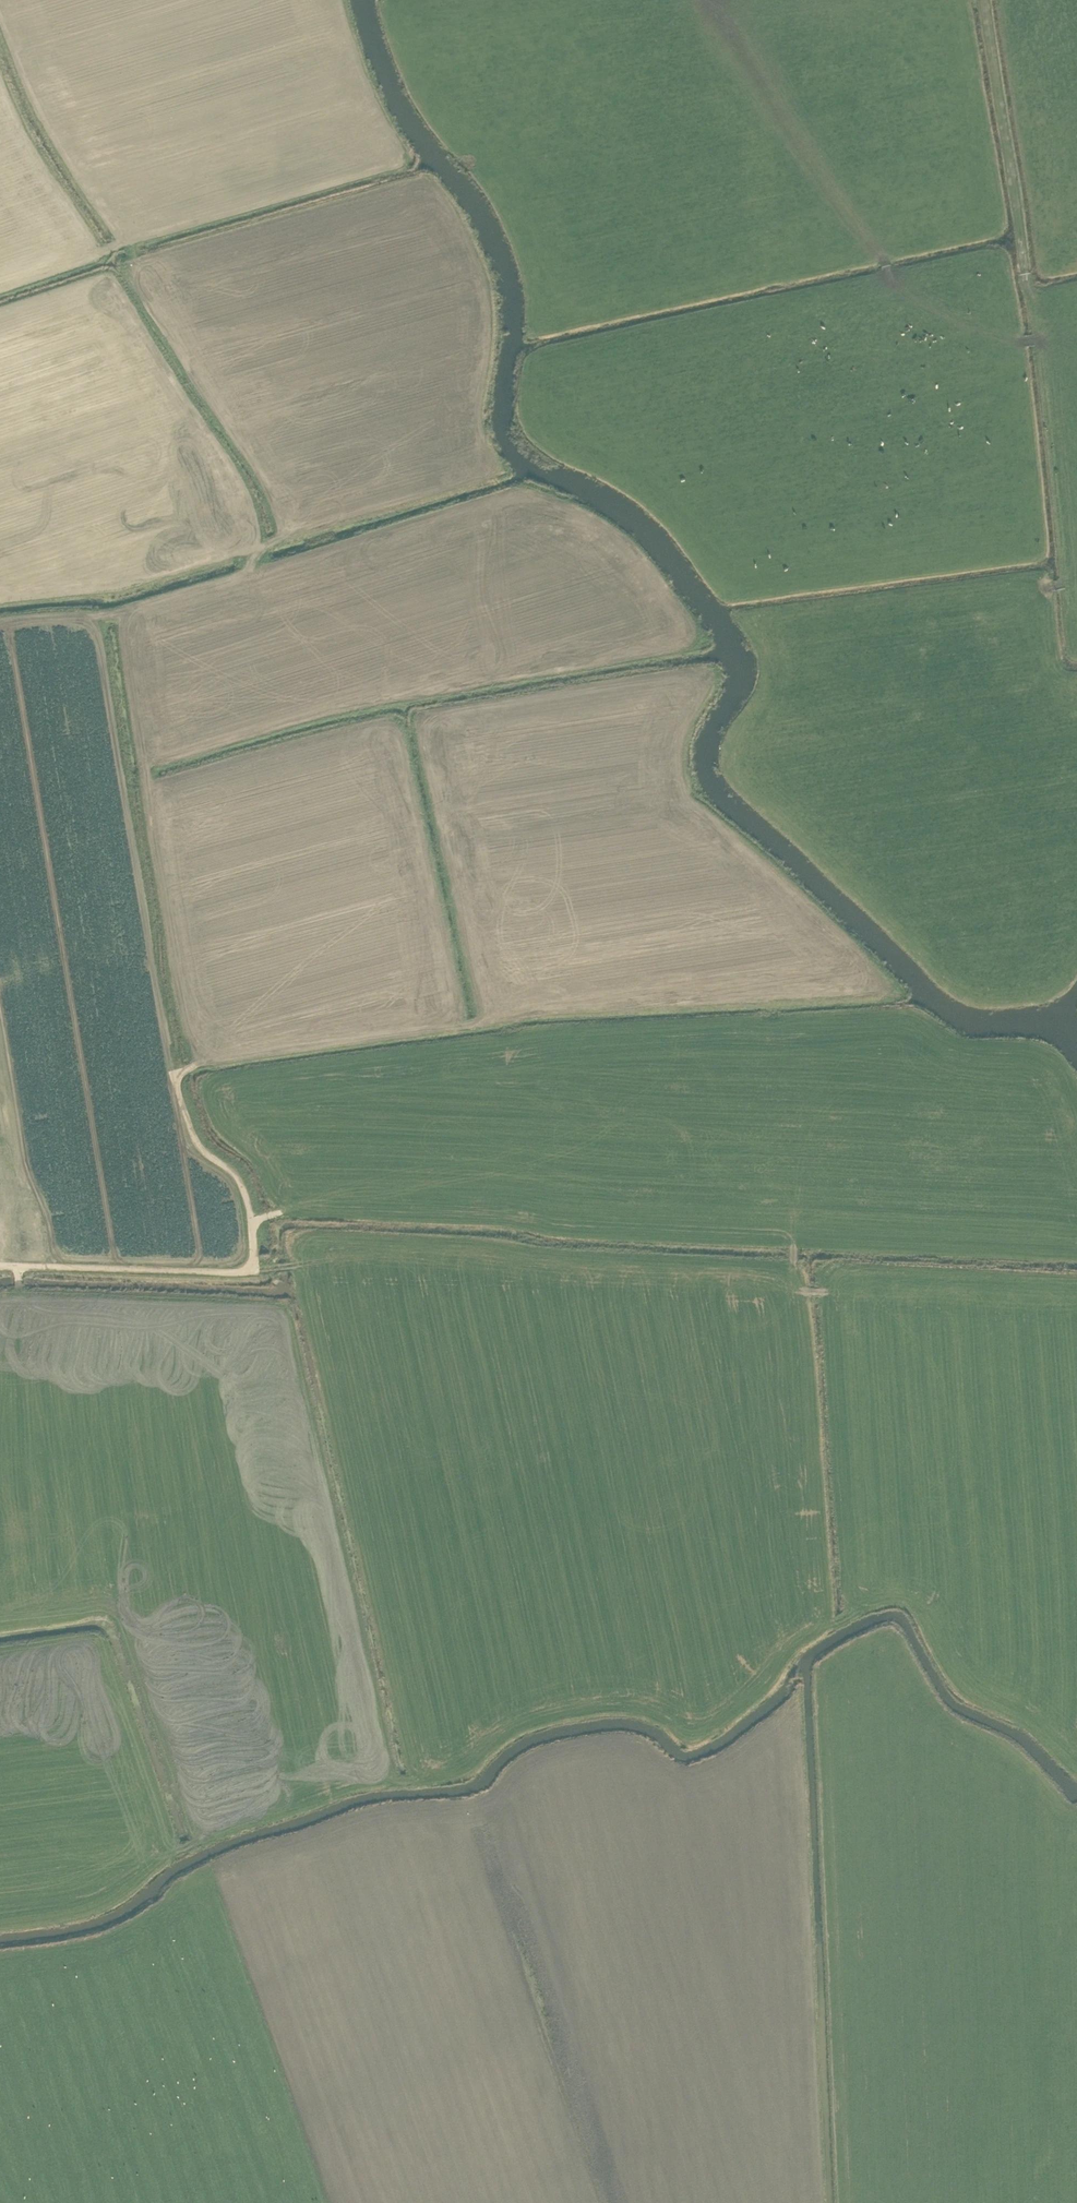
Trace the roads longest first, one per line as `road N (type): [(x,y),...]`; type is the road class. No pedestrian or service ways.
road 1 (track): [(1026,277),(1076,641)]

